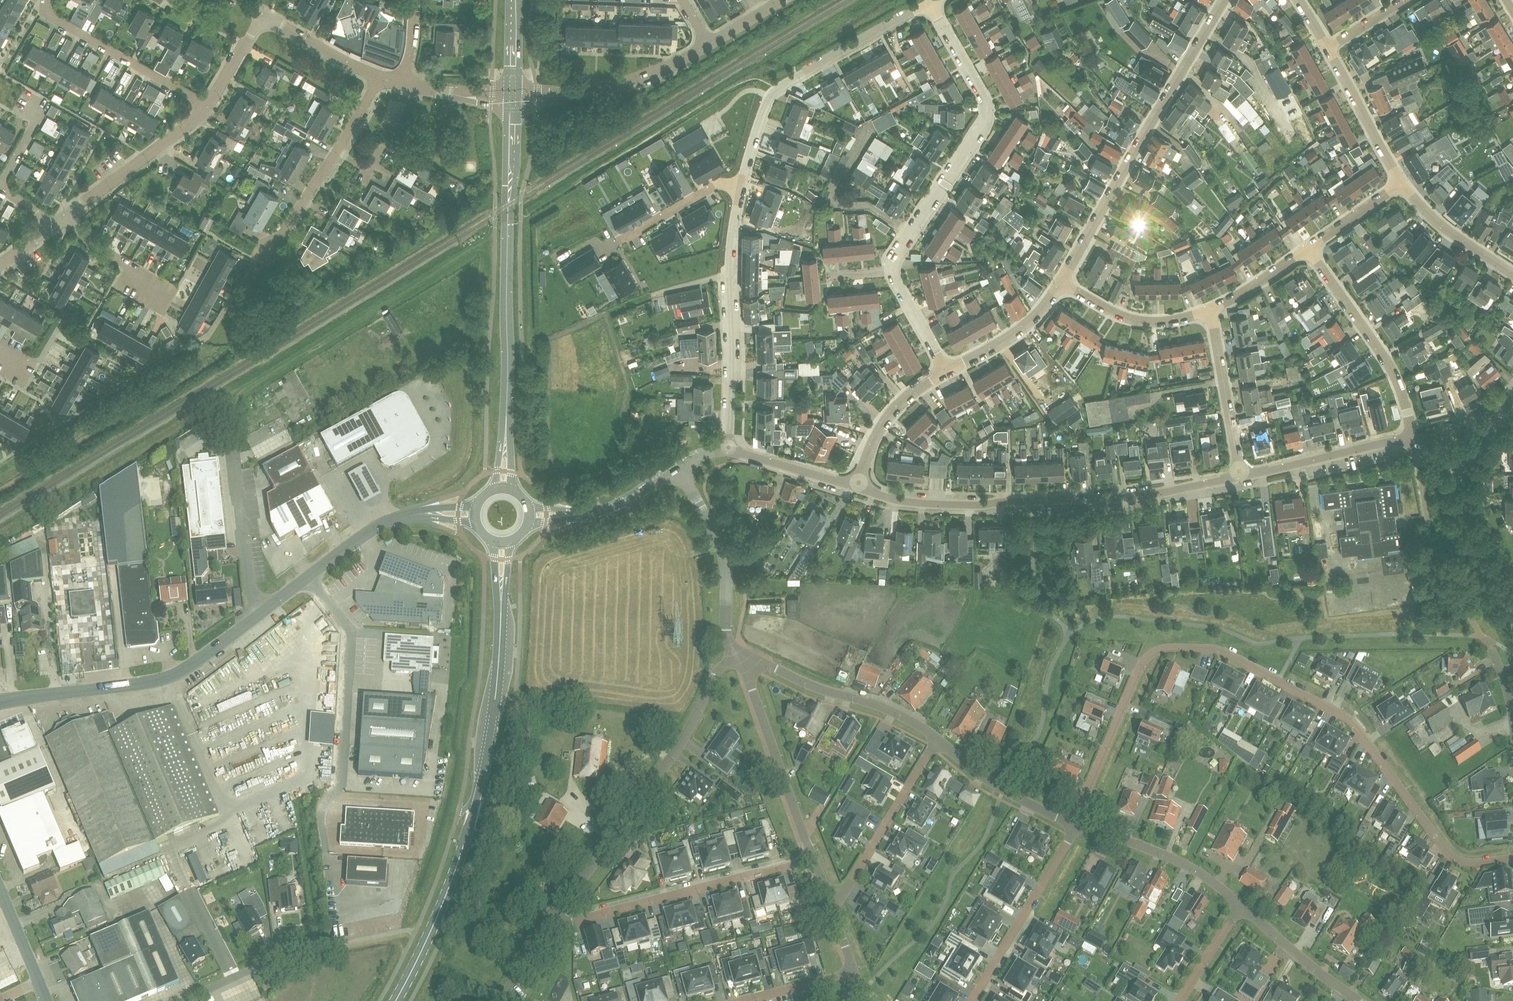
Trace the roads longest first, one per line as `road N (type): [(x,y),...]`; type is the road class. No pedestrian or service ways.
road 1 (residential): [(1074,826),(1144,663),(1183,646),(1259,668),(1342,716),(1458,863),(1512,858)]
road 2 (secondary): [(395,1000),(433,929),(476,800),(499,668),(503,544)]
road 3 (secondary): [(503,489),(513,98)]
road 4 (unclassified): [(378,903),(335,903),(323,825),(343,785),(353,636),(308,576)]
road 5 (residential): [(859,488),(895,502),(971,507),(1126,499),(1243,477)]
road 6 (residential): [(554,921),(683,748),(714,674),(741,657)]
road 7 (residential): [(1063,281),(1224,0)]
road 8 (residential): [(742,186),(773,92),(933,5)]
road 9 (unclassified): [(0,704),(173,675),(257,615)]
road 10 (residential): [(912,235),(990,115),(933,5)]
road 11 (residential): [(731,452),(730,274),(742,186)]
road 12 (residential): [(813,861),(554,921)]
road 13 (track): [(773,92),(766,81),(749,80),(568,186)]
road 14 (residential): [(1413,445),(1394,370),(1311,252)]
road 15 (residential): [(813,861),(741,657)]
road 16 (residential): [(938,741),(885,709),(741,657)]
road 17 (residential): [(266,245),(283,241),(384,79)]
road 18 (residential): [(513,98),(613,88),(711,46)]
road 19 (residential): [(830,917),(938,741)]
road 20 (residential): [(741,657),(727,628),(726,566),(679,470)]
road 21 (residential): [(211,106),(50,15),(47,0)]
road 22 (residential): [(1074,826),(975,1000)]
road 23 (residential): [(1242,906),(1179,862),(1074,826)]
road 24 (unclassified): [(308,576),(400,517),(475,514)]
road 25 (residential): [(69,216),(211,106)]
road 26 (residential): [(1243,477),(1391,442),(1413,445)]
road 27 (unclassified): [(231,449),(257,615)]
road 28 (residential): [(1243,477),(1212,312)]
road 29 (residential): [(912,235),(865,205),(834,200),(870,129)]
road 30 (unclassified): [(529,515),(609,511),(679,470)]
road 31 (residential): [(1074,826),(1003,790),(938,741)]
road 32 (residential): [(1063,281),(1134,321),(1212,312)]
road 33 (residential): [(1462,466),(1470,540),(1512,612)]
road 34 (residential): [(1402,186),(1331,50)]
road 35 (residential): [(859,488),(884,420),(948,372)]
road 36 (residential): [(948,372),(1015,334),(1063,281)]
road 37 (residential): [(1357,1000),(1242,906)]
road 38 (unclassified): [(180,1000),(317,949)]
road 39 (residential): [(1512,274),(1430,217),(1402,186)]
road 40 (residential): [(384,79),(262,14)]
road 41 (residential): [(171,300),(139,283),(127,263),(95,246),(69,216)]
road 42 (residential): [(623,239),(721,184),(742,186)]
road 43 (residential): [(859,488),(731,452)]
road 44 (unclassified): [(47,1000),(0,885)]

